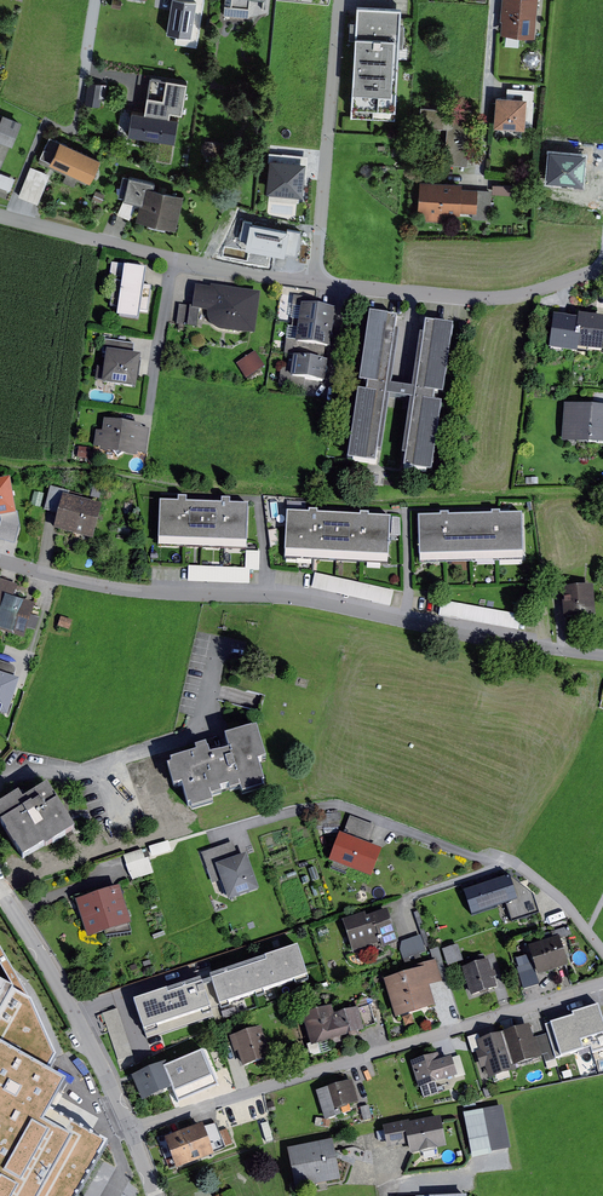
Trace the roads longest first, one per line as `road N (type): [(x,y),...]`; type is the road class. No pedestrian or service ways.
road 1 (residential): [(0,215),(229,270),(462,297),(526,294),(602,268)]
road 2 (residential): [(0,560),(152,592),(320,602),(602,653)]
road 3 (residential): [(133,1129),(602,985)]
road 4 (residential): [(0,886),(62,981),(133,1129)]
road 5 (residential): [(384,821),(529,871),(567,901),(602,947)]

